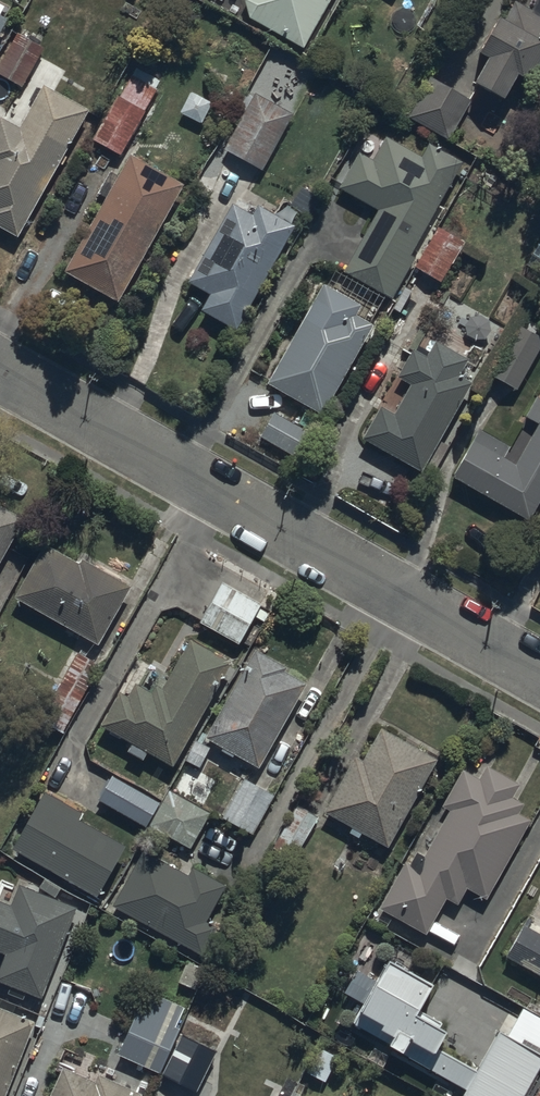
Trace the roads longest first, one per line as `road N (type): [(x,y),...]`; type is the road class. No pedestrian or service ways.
road 1 (residential): [(0,373),(539,678)]

